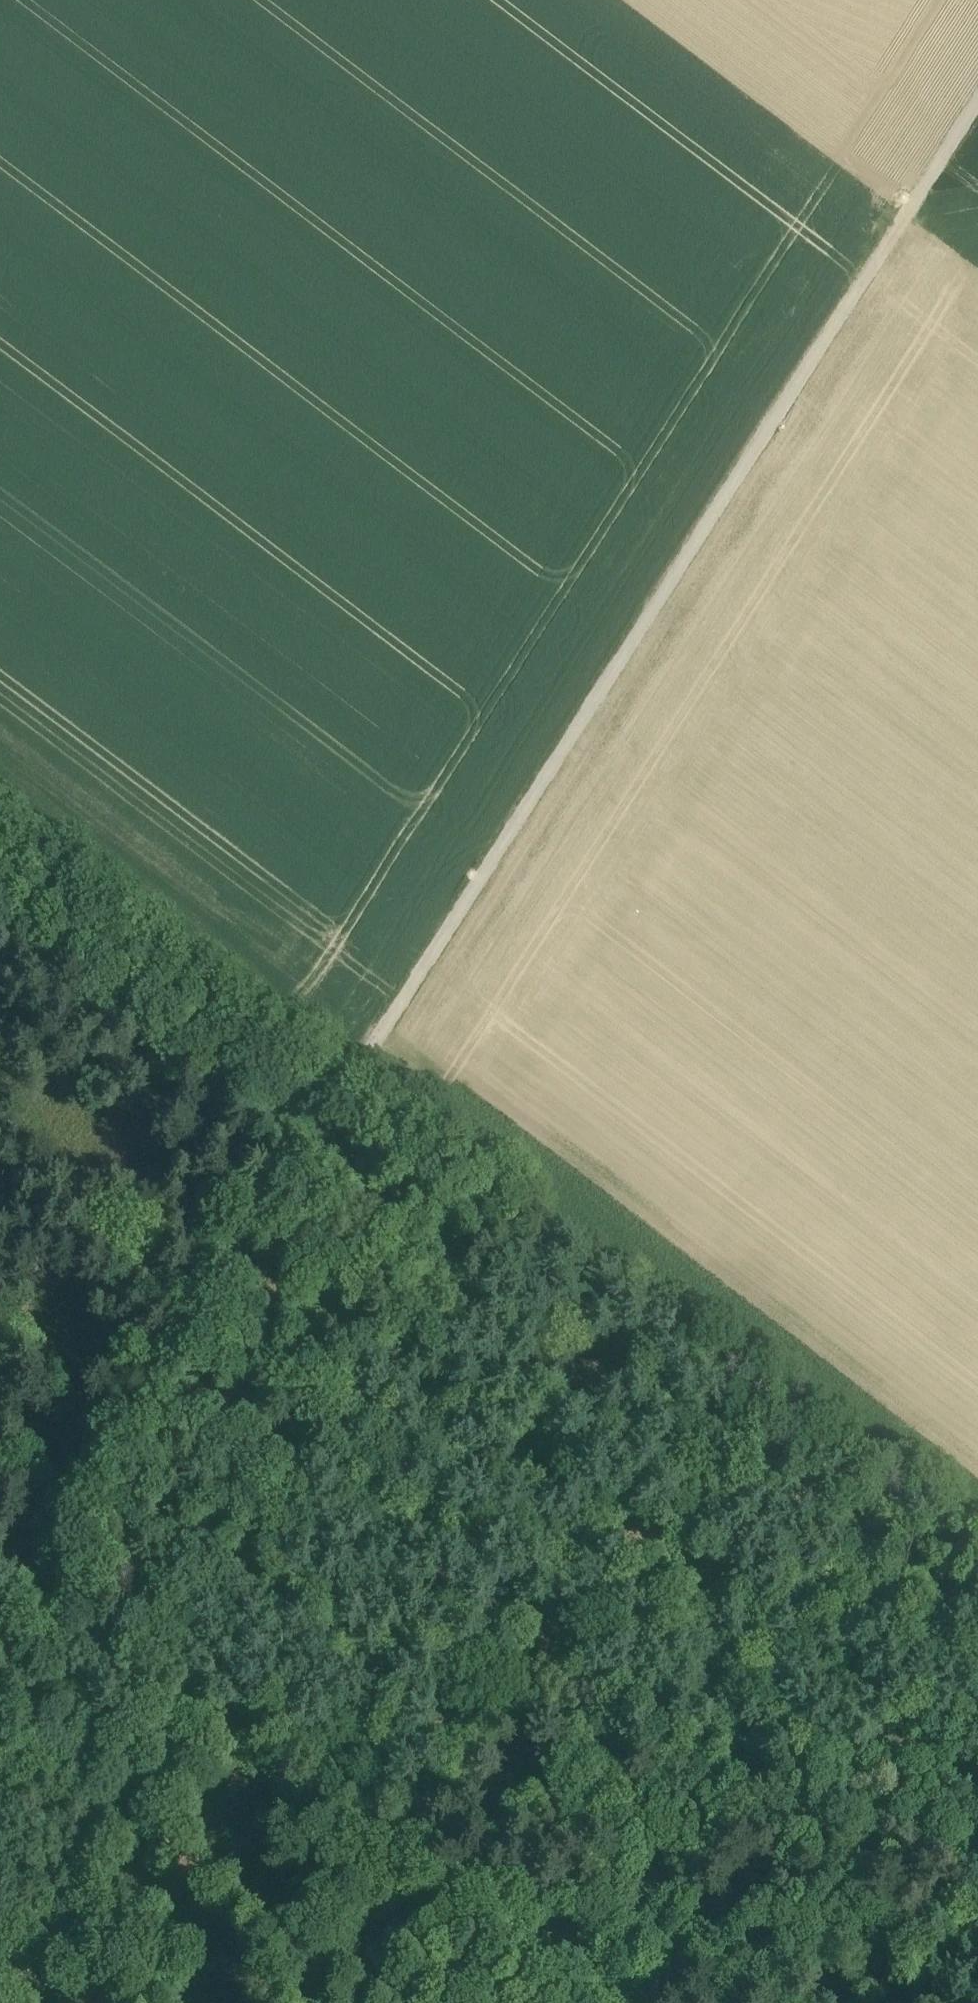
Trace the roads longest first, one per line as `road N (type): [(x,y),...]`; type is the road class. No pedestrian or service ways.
road 1 (track): [(977,110),(367,1048)]
road 2 (track): [(0,1619),(367,1048)]
road 3 (track): [(519,2002),(0,1667)]

